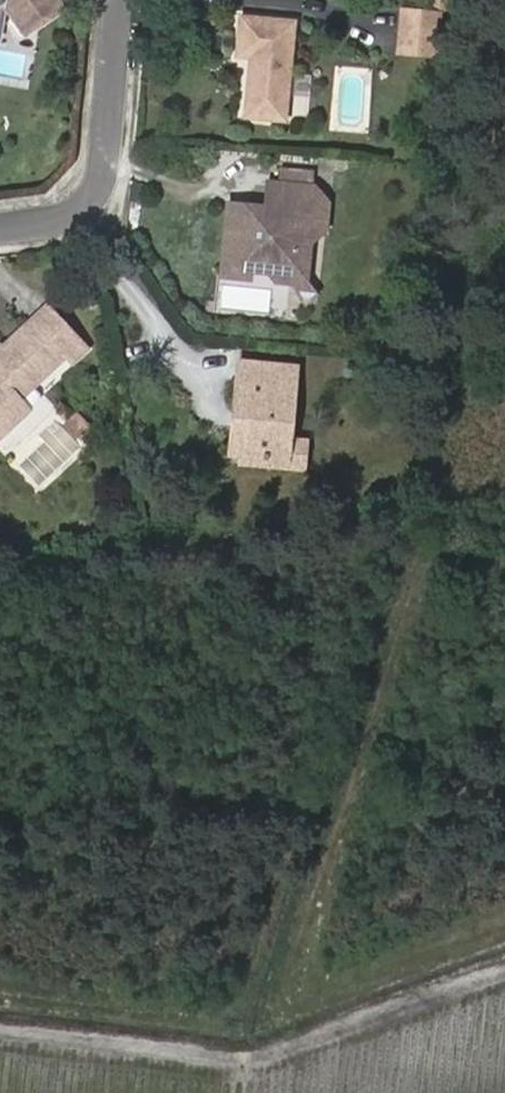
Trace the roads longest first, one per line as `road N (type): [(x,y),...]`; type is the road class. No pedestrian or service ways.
road 1 (track): [(417,555),(289,960),(300,996),(336,991),(504,925)]
road 2 (track): [(0,993),(219,1047),(269,912)]
road 3 (residential): [(0,230),(76,216),(96,195),(121,0)]

